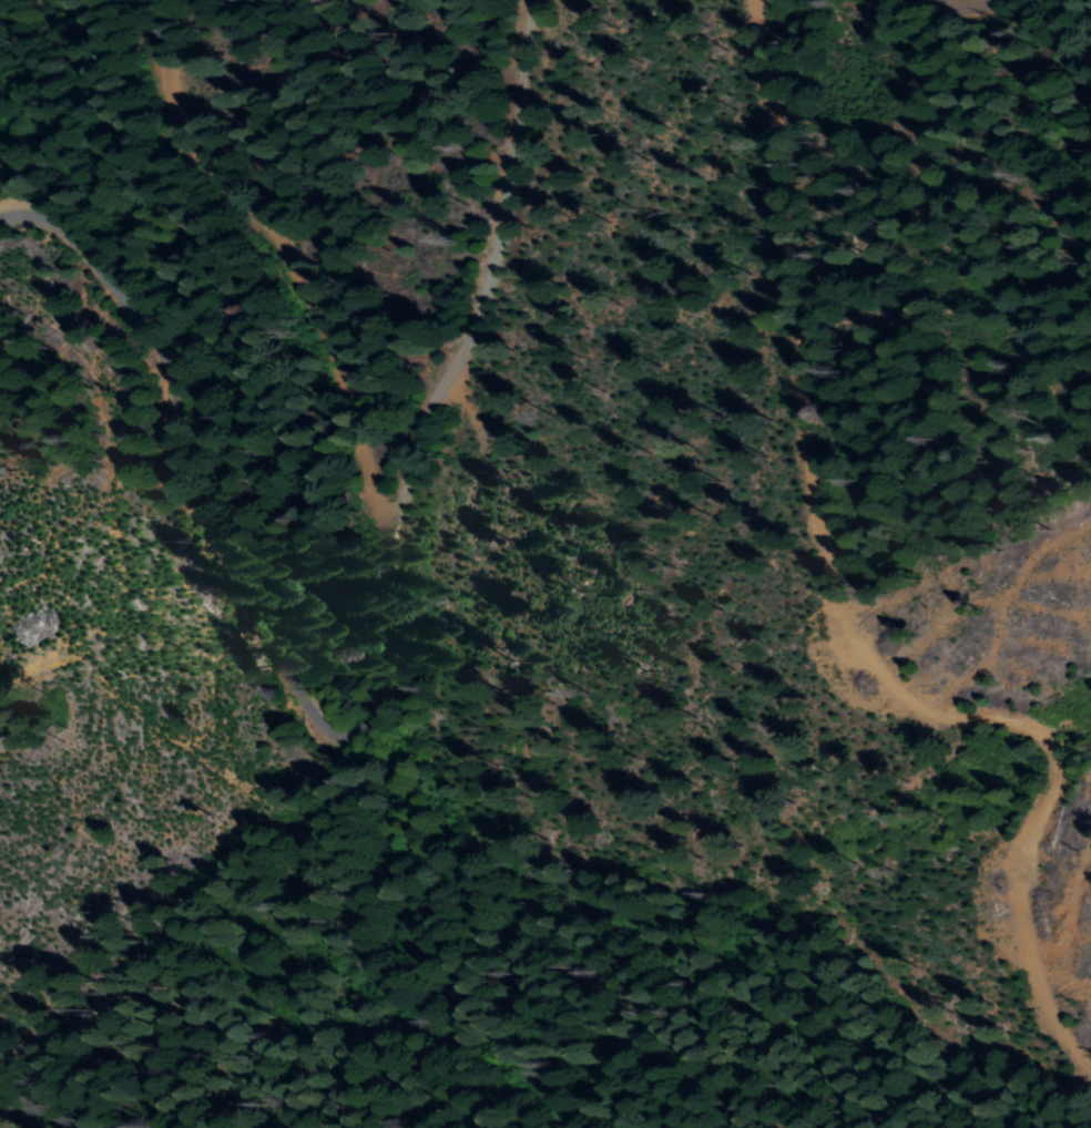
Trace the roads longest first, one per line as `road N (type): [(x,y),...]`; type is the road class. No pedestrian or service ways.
road 1 (track): [(0,212),(22,208),(42,217),(91,259),(163,377),(186,476),(312,720),(327,742),(359,745),(465,401),(536,0)]
road 2 (track): [(1090,1059),(1041,1003),(985,826),(896,673),(843,605),(818,543),(759,0)]

